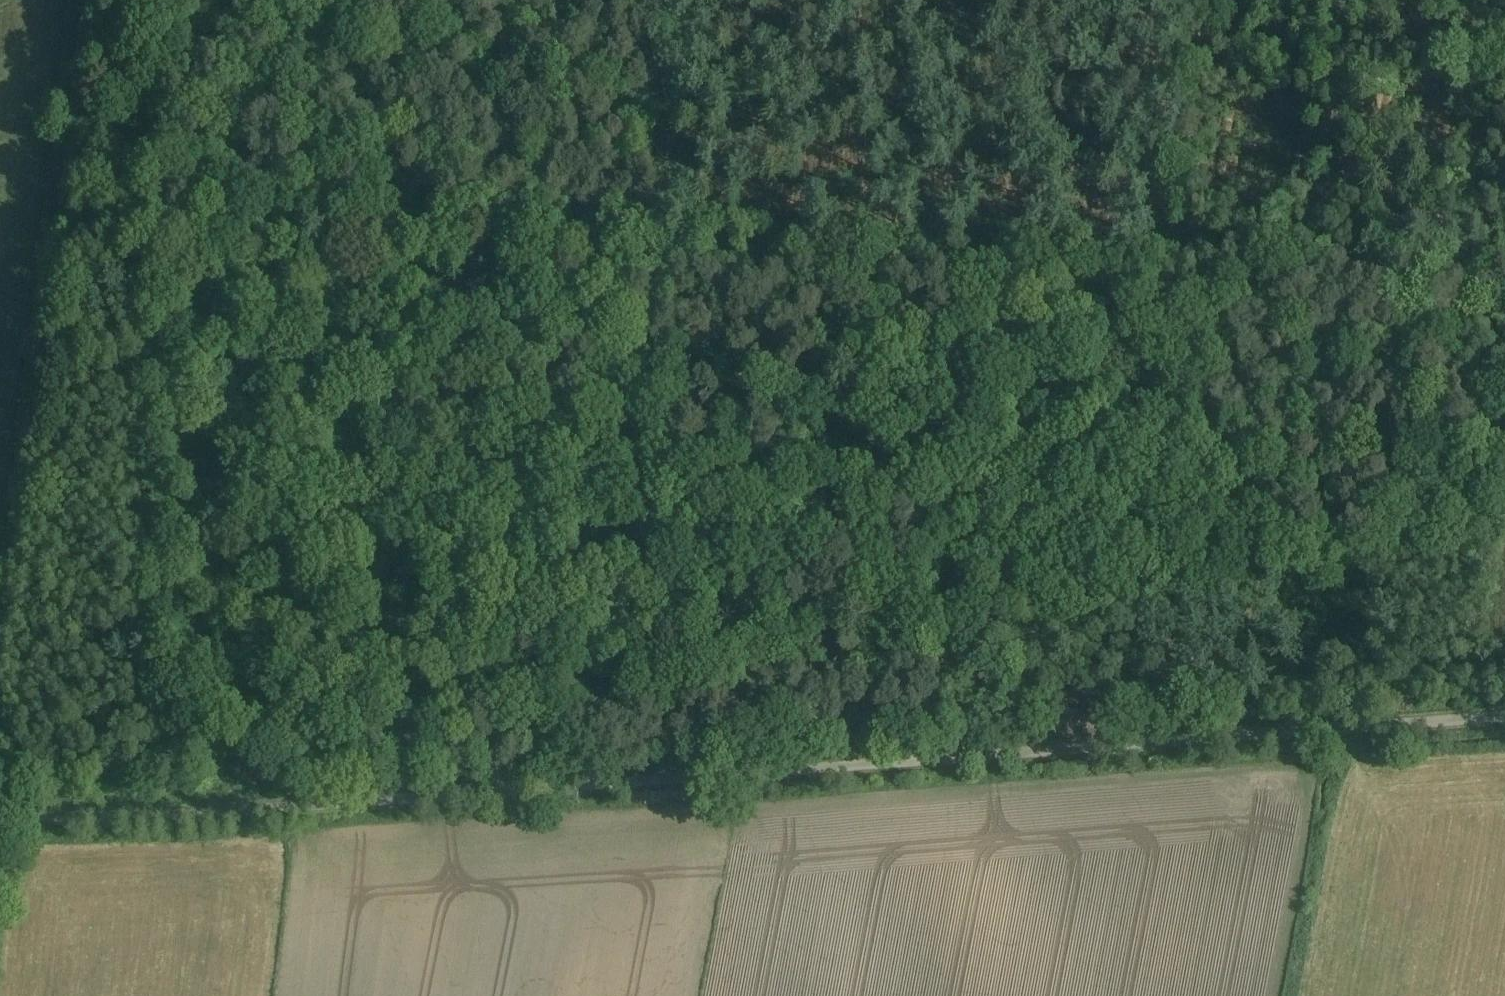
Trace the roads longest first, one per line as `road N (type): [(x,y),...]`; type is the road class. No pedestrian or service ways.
road 1 (unclassified): [(1504,717),(181,813),(0,816)]
road 2 (track): [(60,232),(1504,268)]
road 3 (track): [(1135,742),(1211,0)]
road 4 (track): [(88,0),(0,735)]
road 5 (track): [(675,0),(628,673)]

